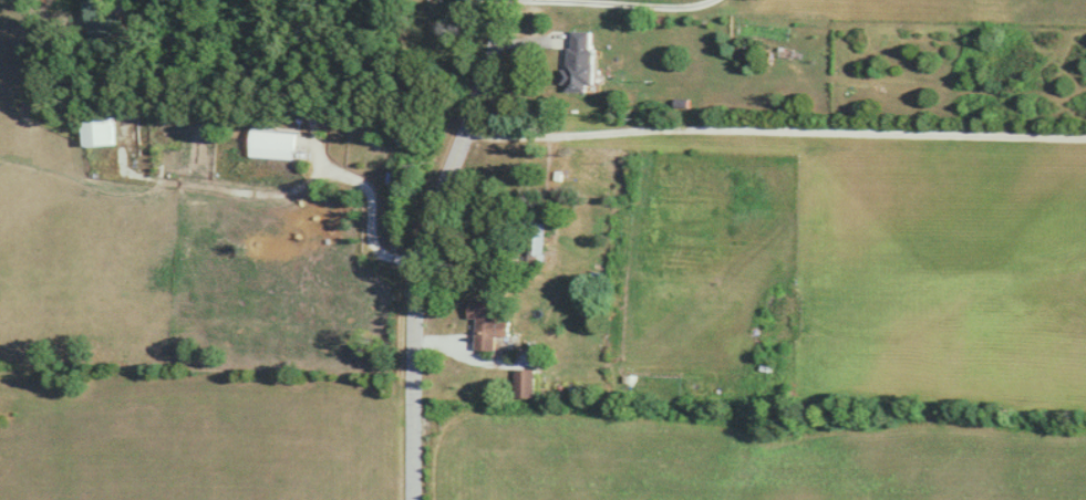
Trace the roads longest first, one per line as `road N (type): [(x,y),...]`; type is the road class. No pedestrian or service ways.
road 1 (residential): [(411,499),(417,260),(499,0)]

